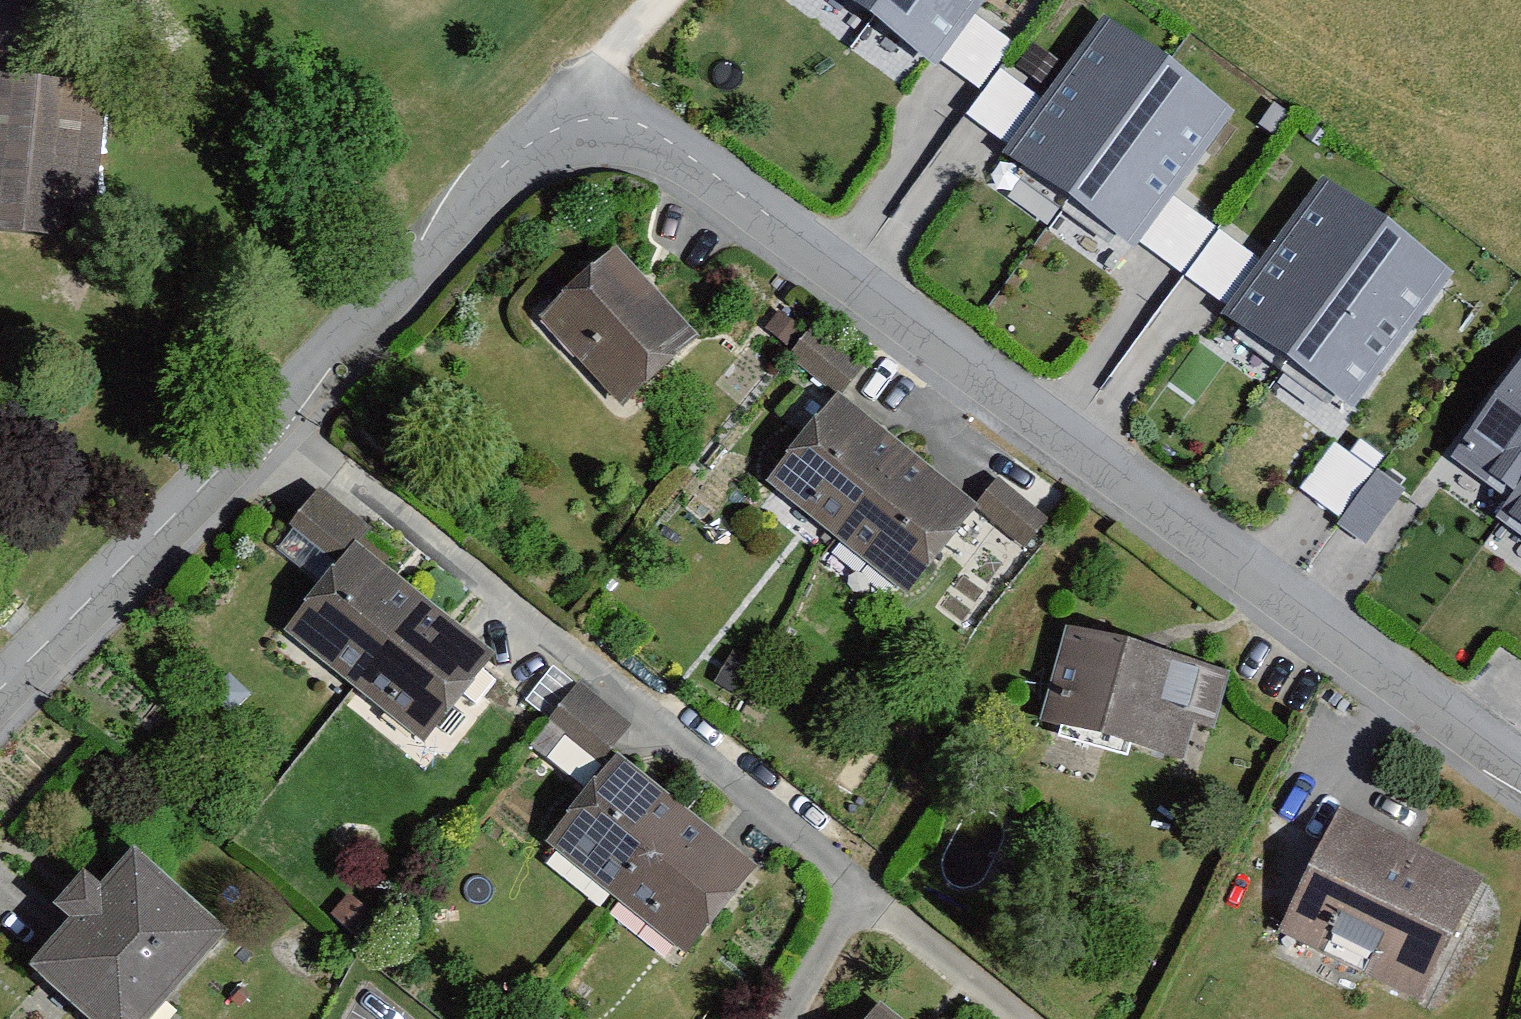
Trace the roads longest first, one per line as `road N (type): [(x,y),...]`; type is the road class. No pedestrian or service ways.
road 1 (residential): [(1520,768),(1043,438),(676,151),(577,124),(518,157),(267,410)]
road 2 (residential): [(861,899),(267,410)]
road 3 (residential): [(267,410),(0,688)]
road 4 (residential): [(1002,1018),(861,899)]
road 5 (track): [(665,0),(577,124)]
road 6 (residential): [(861,899),(792,1018)]

